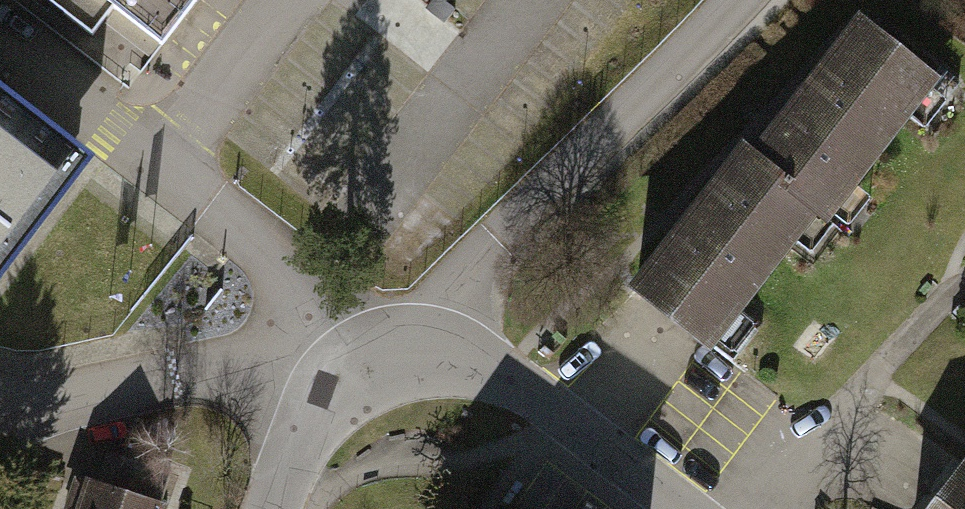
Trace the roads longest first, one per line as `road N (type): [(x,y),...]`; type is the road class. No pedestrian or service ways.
road 1 (residential): [(737,0),(479,268),(427,341)]
road 2 (residential): [(322,396),(243,376),(0,412)]
road 3 (residential): [(427,341),(490,366),(680,508)]
road 4 (residential): [(427,341),(368,351),(322,396)]
road 5 (residential): [(322,396),(277,508)]

